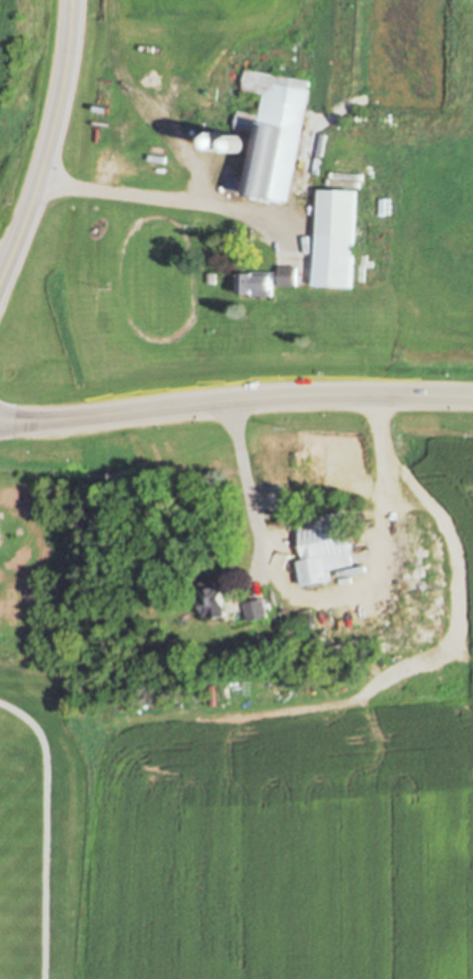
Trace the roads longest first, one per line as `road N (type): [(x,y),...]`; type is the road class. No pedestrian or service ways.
road 1 (secondary): [(0,422),(101,423),(271,396),(472,396)]
road 2 (primary): [(0,287),(54,135),(73,0)]

